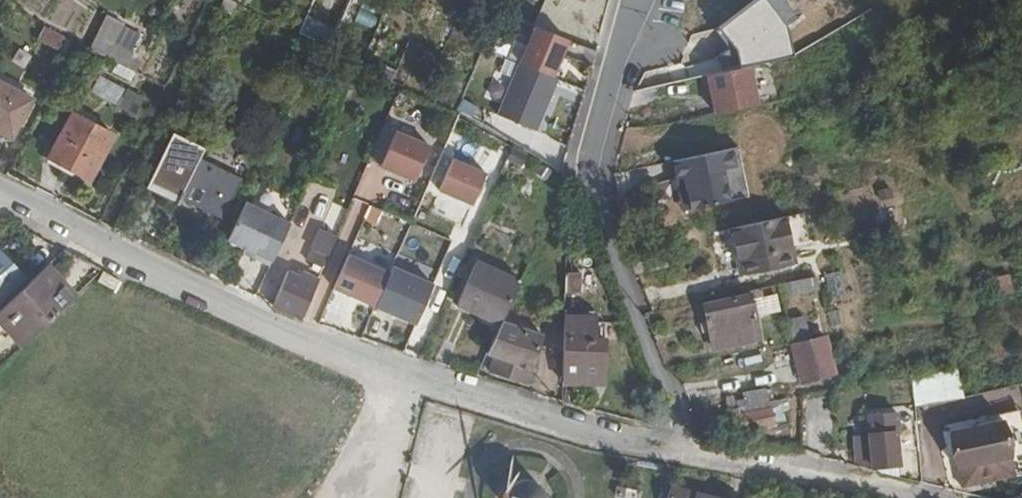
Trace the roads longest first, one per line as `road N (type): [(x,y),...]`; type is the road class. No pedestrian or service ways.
road 1 (residential): [(685,460),(611,446),(283,339),(0,201)]
road 2 (residential): [(636,0),(596,170),(601,215),(685,460)]
road 3 (residential): [(889,497),(685,460)]

